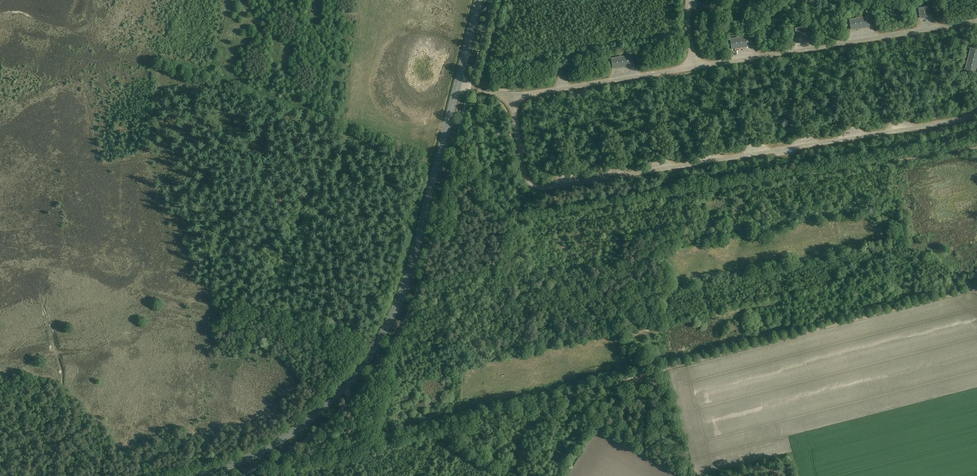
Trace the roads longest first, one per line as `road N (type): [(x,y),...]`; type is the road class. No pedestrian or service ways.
road 1 (track): [(351,400),(364,446),(975,289)]
road 2 (primary): [(198,475),(301,426),(379,339),(410,268),(479,0)]
road 3 (track): [(351,400),(317,336),(144,288)]

